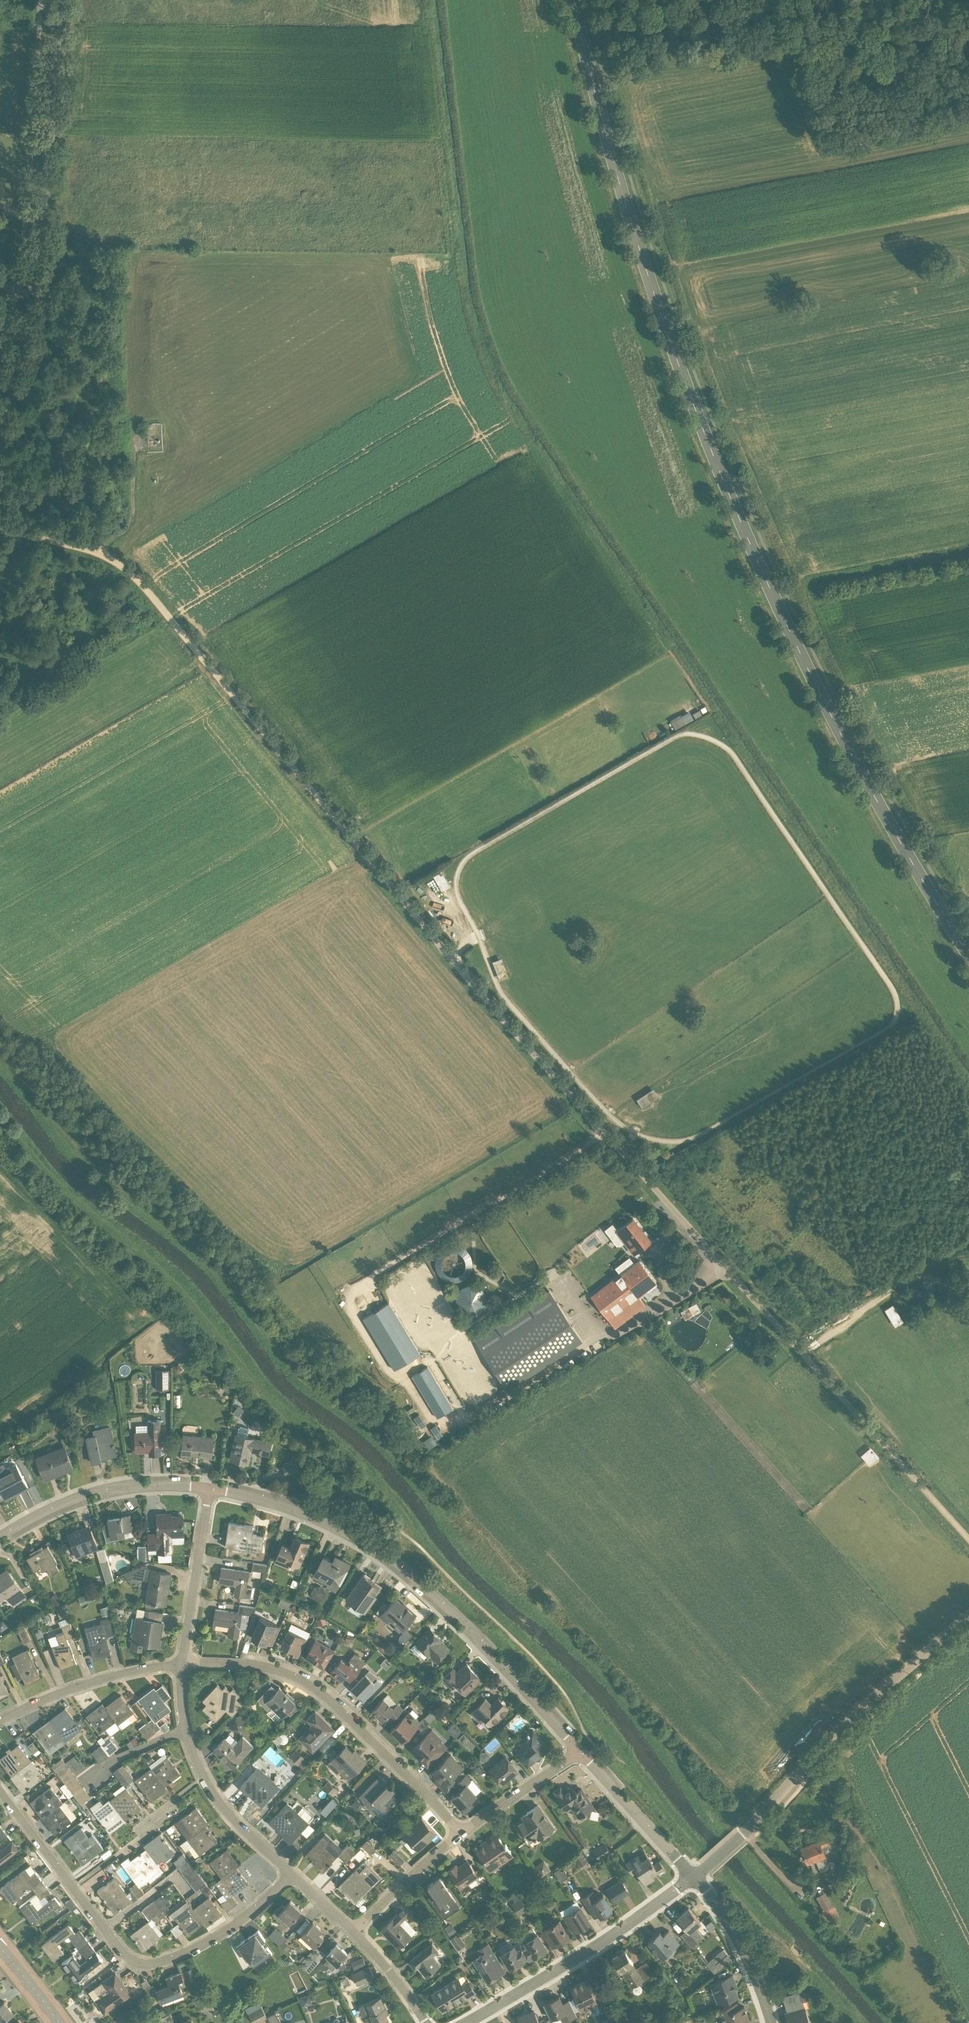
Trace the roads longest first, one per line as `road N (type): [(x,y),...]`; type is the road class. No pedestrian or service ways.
road 1 (unclassified): [(968,1546),(120,566),(99,552),(0,529)]
road 2 (tertiary): [(968,951),(822,696),(713,449),(620,179),(576,0)]
road 3 (tertiary): [(580,1753),(461,1618),(405,1570),(344,1532),(261,1500),(211,1490)]
road 4 (residential): [(460,1834),(306,1684),(229,1665),(183,1668)]
road 5 (tertiary): [(727,1851),(811,1755),(968,1621)]
road 6 (tertiary): [(33,296),(60,0)]
road 7 (residential): [(466,2022),(570,1967),(692,1880)]
road 8 (residential): [(102,1933),(125,1961),(149,1965),(207,1940),(283,1875)]
road 9 (tertiary): [(211,1490),(104,1490),(0,1542)]
road 10 (residential): [(0,1723),(126,1675),(183,1668)]
road 11 (residential): [(183,1668),(211,1490)]
road 12 (residential): [(283,1875),(204,1789),(184,1731)]
road 13 (residential): [(0,1796),(102,1933)]
road 14 (tertiary): [(692,1880),(580,1753)]
road 15 (residential): [(768,2022),(737,1948),(692,1880)]
road 16 (tertiary): [(0,440),(33,296)]
road 17 (residential): [(356,1935),(460,1834)]
road 18 (residential): [(460,1834),(580,1753)]

